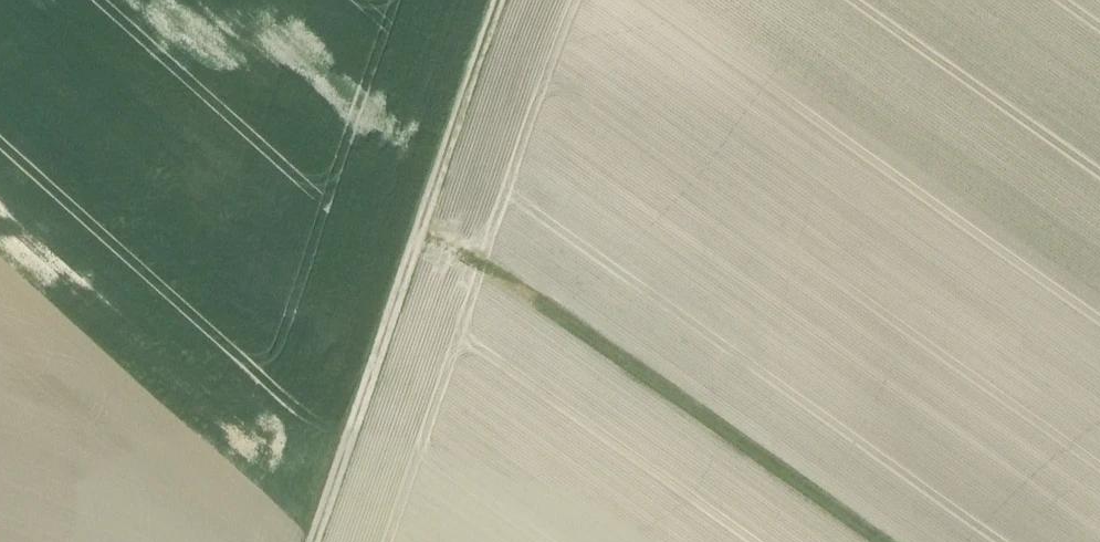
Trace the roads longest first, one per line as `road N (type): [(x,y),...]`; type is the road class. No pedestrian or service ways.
road 1 (track): [(500,0),(310,541)]

